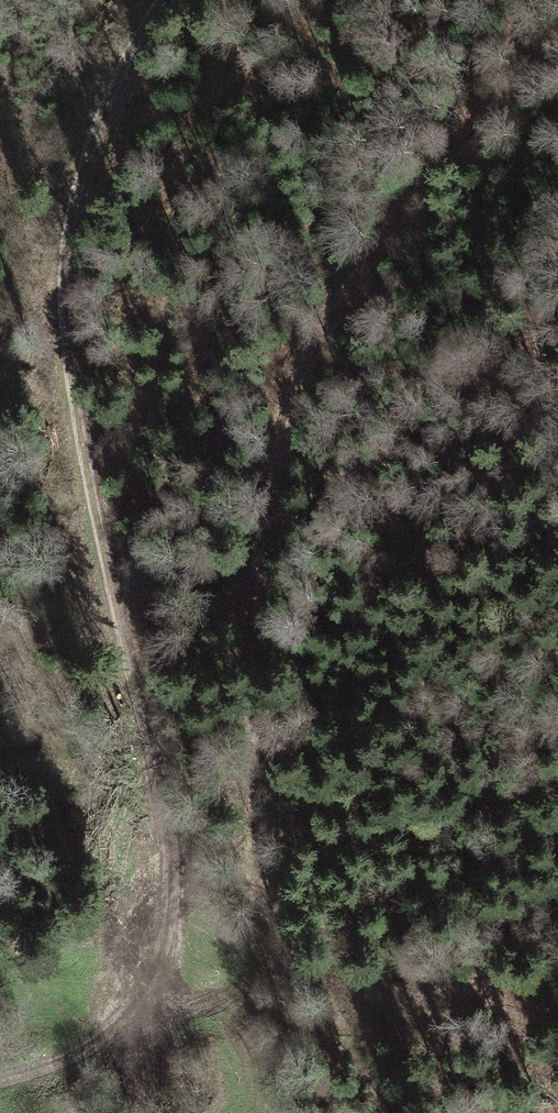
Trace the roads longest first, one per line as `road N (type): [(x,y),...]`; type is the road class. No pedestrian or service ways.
road 1 (track): [(160,0),(115,80),(74,188),(62,256),(64,335),(158,813),(159,894),(147,946),(105,1020),(77,1041),(0,1072)]
road 2 (track): [(128,986),(168,980),(237,953),(254,939),(269,895),(254,681),(261,532),(282,422),(317,335),(449,144),(557,51)]

